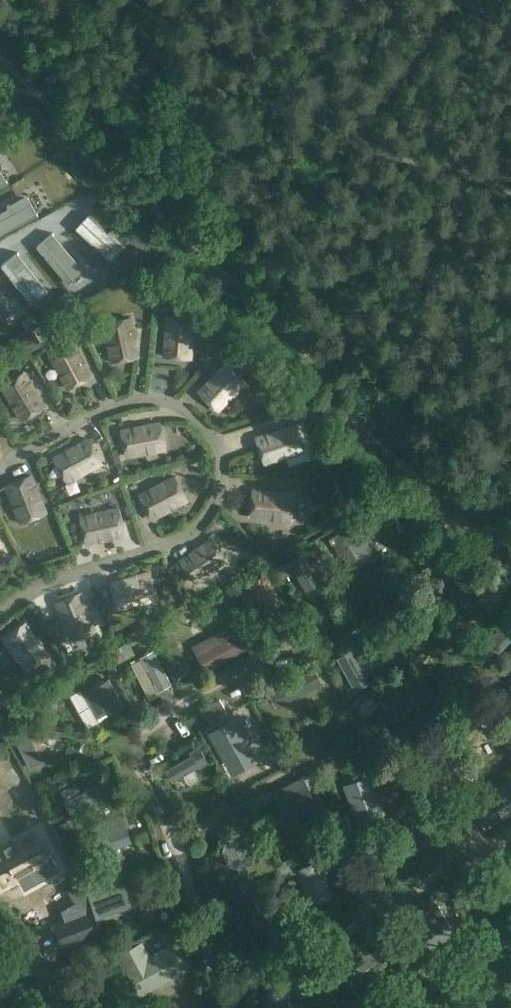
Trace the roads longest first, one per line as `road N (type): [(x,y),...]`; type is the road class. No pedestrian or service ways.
road 1 (track): [(177,841),(136,765),(150,727),(399,593),(451,545)]
road 2 (track): [(177,841),(307,764),(377,752),(487,700)]
road 3 (track): [(230,1007),(258,976),(510,832)]
road 4 (track): [(487,700),(509,762),(456,796),(484,847)]
road 5 (track): [(177,841),(229,1007)]

